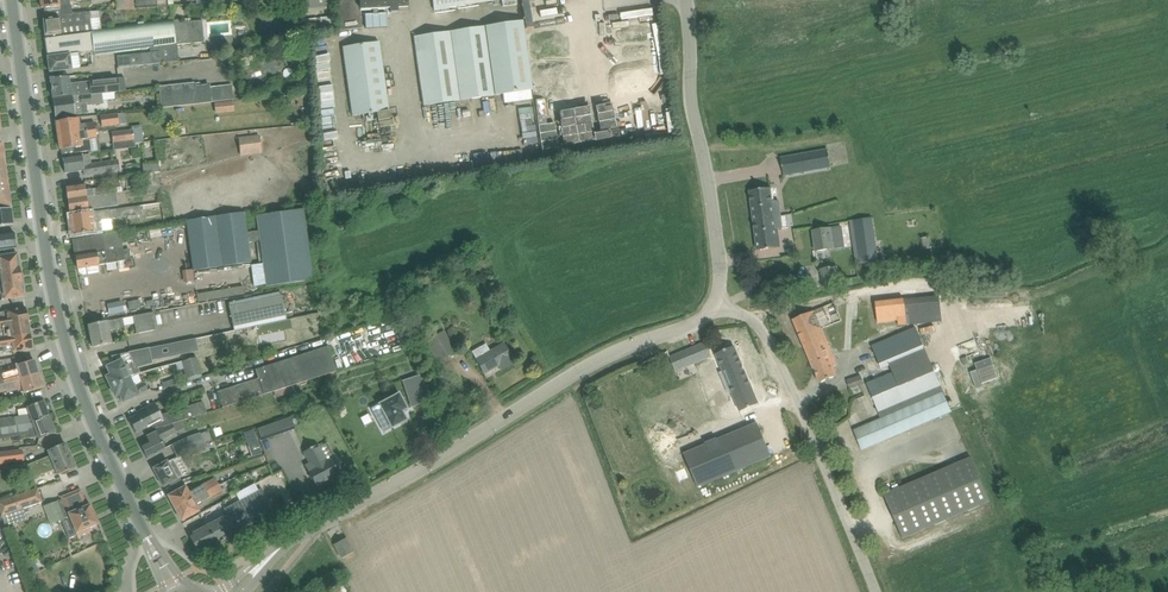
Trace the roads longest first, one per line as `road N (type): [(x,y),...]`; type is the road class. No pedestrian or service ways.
road 1 (tertiary): [(148,538),(74,372),(54,302),(11,0)]
road 2 (residential): [(262,564),(589,363),(696,325),(715,307)]
road 3 (unclassified): [(877,591),(762,332),(715,307)]
road 4 (unclassified): [(715,307),(718,256),(688,91),(685,0)]

